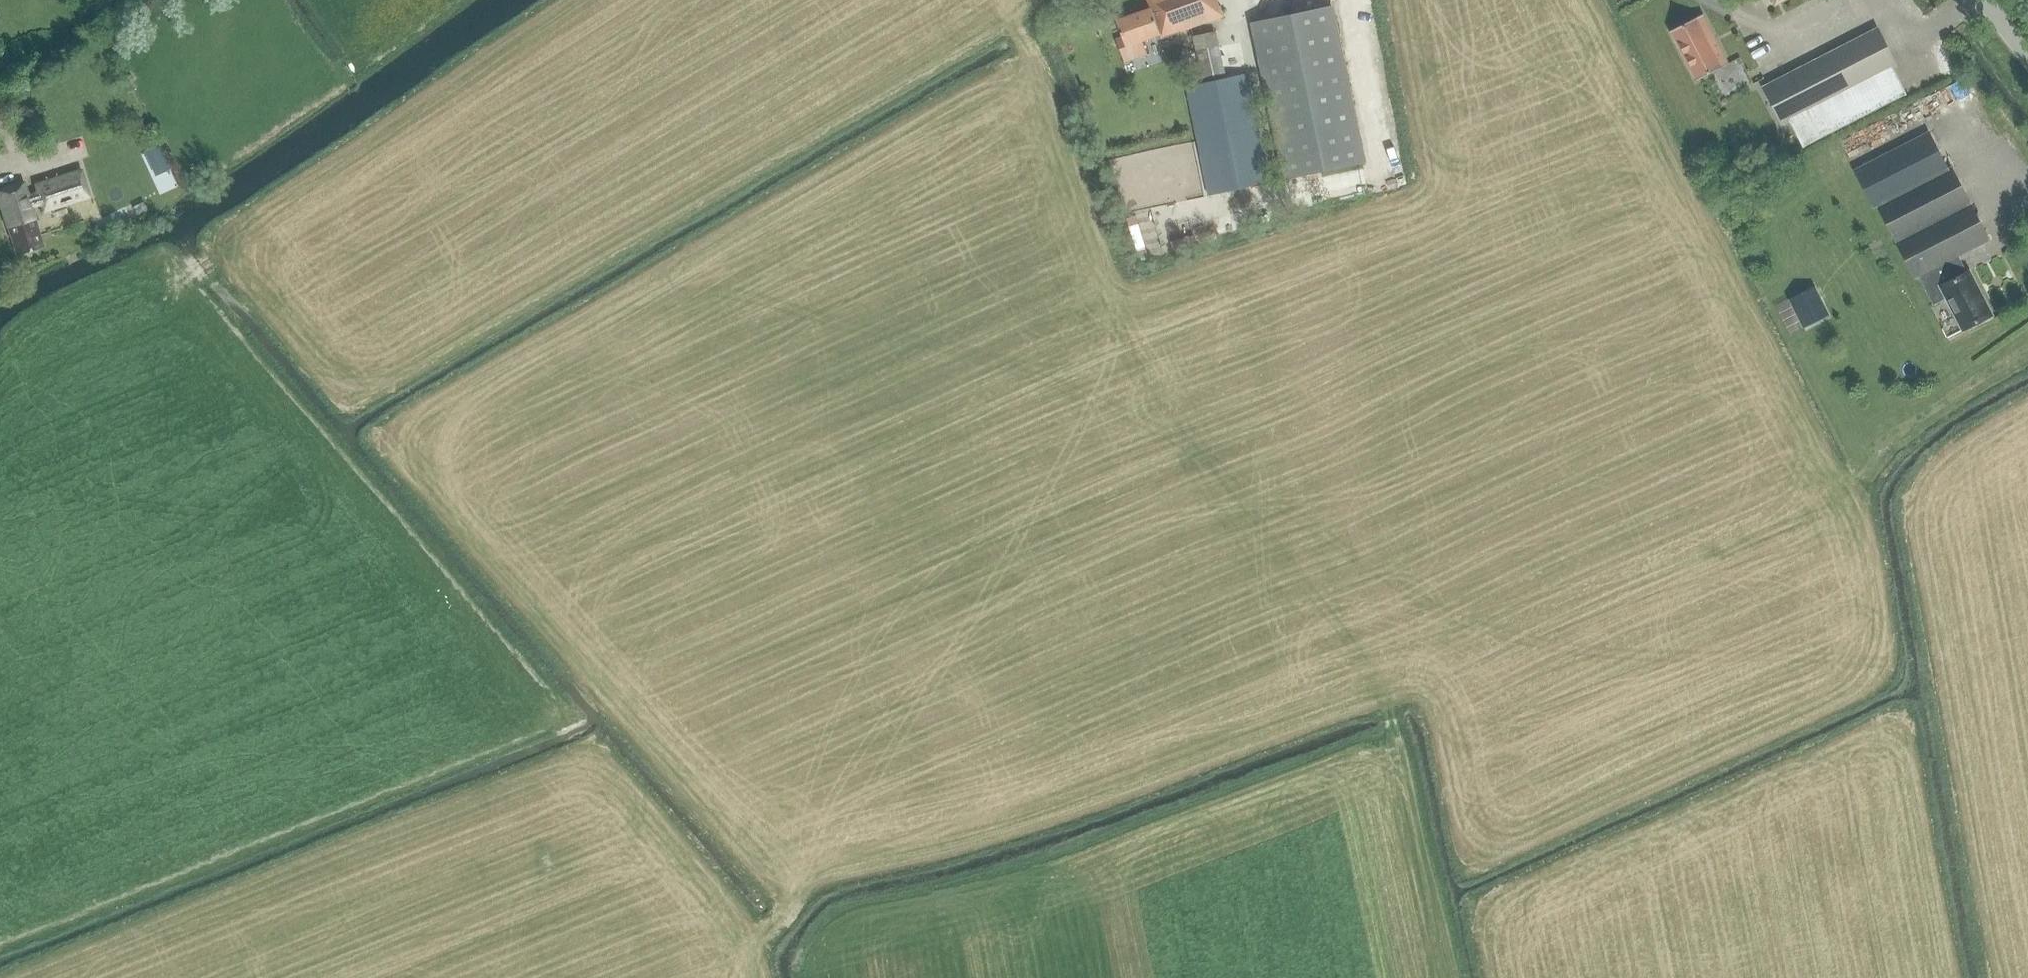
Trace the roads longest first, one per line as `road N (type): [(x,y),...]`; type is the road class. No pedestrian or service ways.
road 1 (track): [(2027,347),(1885,447),(1839,496)]

